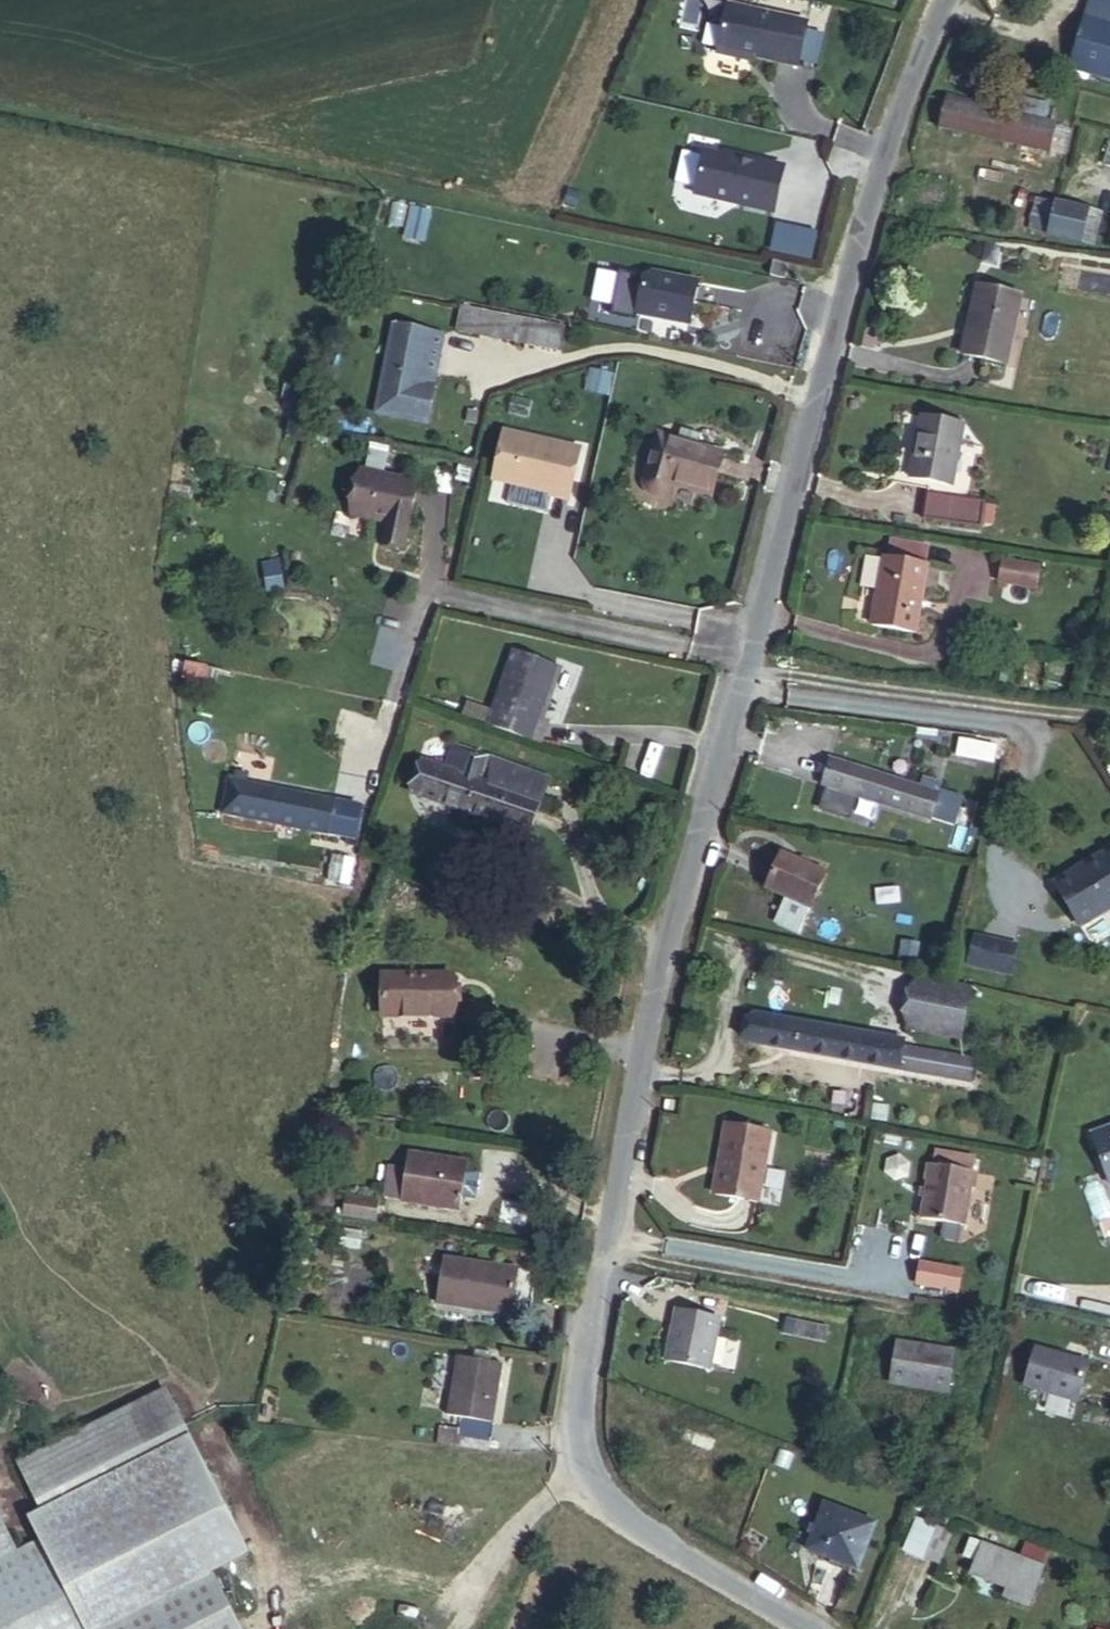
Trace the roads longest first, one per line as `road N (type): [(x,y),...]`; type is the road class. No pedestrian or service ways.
road 1 (residential): [(809,1628),(682,1551),(588,1477),(577,1382),(866,179),(944,0)]
road 2 (track): [(469,1628),(588,1477)]

